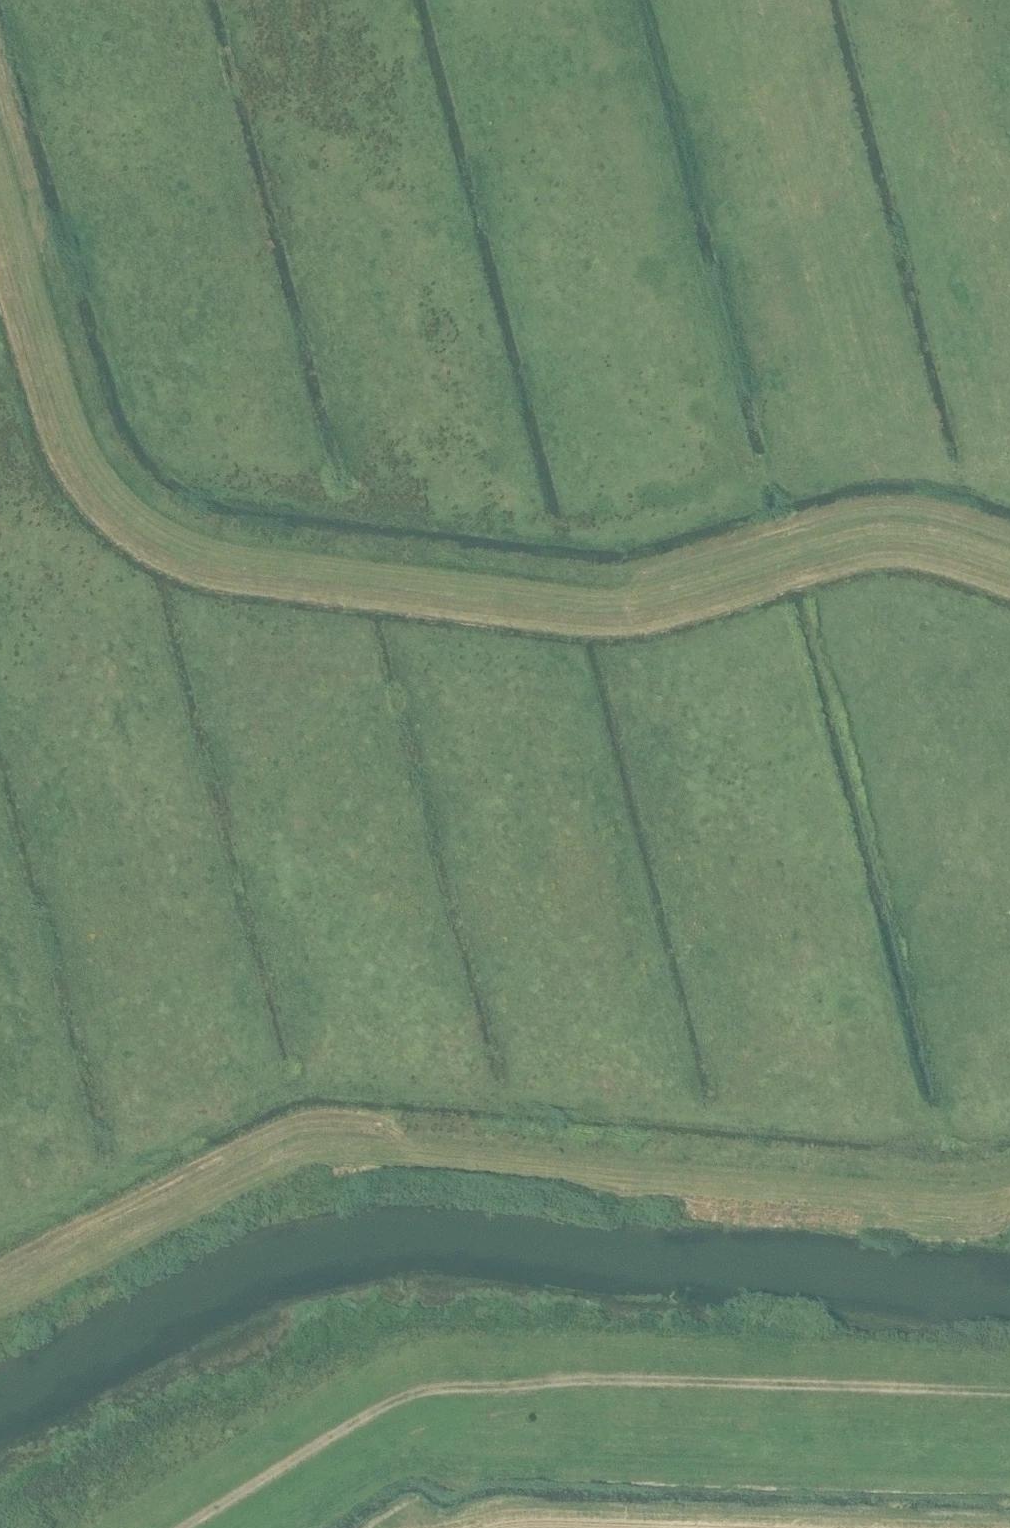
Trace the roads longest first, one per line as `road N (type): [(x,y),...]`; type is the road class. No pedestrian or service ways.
road 1 (track): [(215,1527),(394,1421),(450,1402),(617,1395),(1009,1414)]

